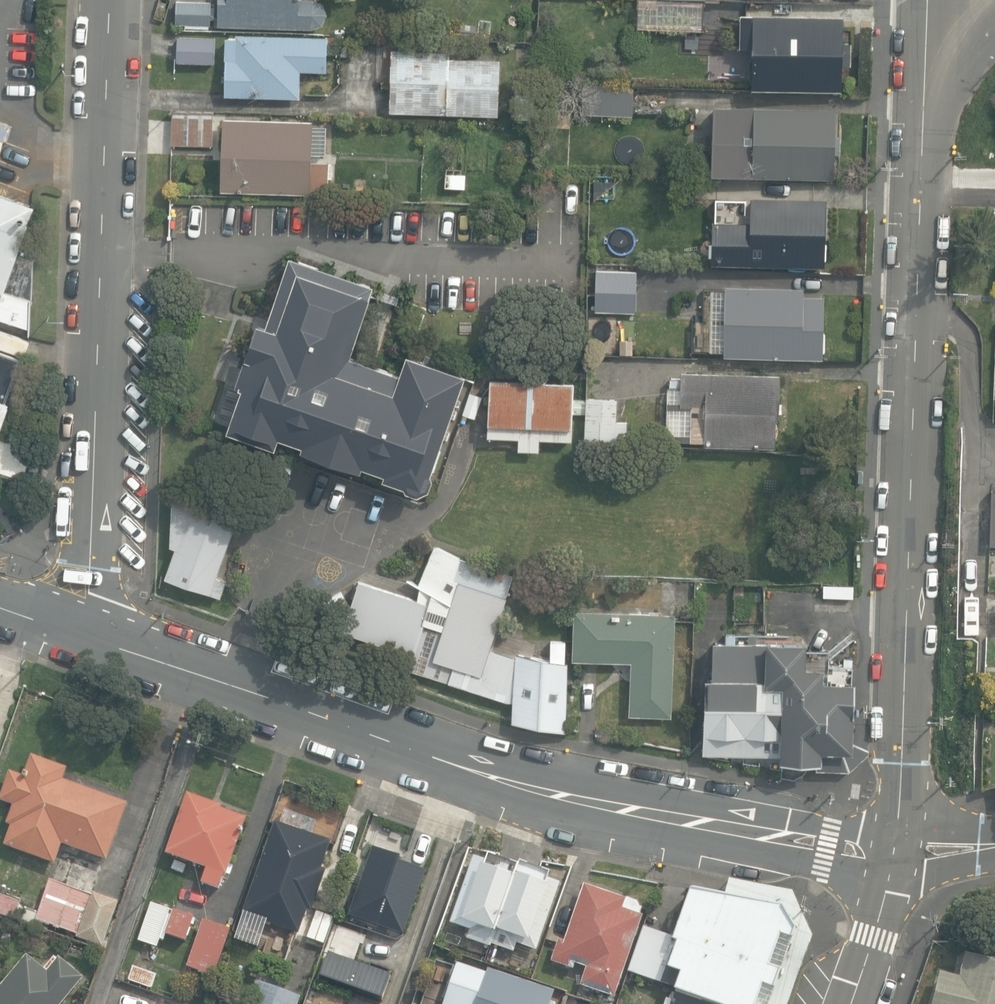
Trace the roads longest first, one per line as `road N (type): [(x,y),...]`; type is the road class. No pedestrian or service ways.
road 1 (tertiary): [(89,638),(494,777),(668,818),(896,855)]
road 2 (residential): [(896,855),(927,26)]
road 3 (residential): [(89,638),(110,0)]
road 4 (tertiary): [(852,1003),(896,855)]

